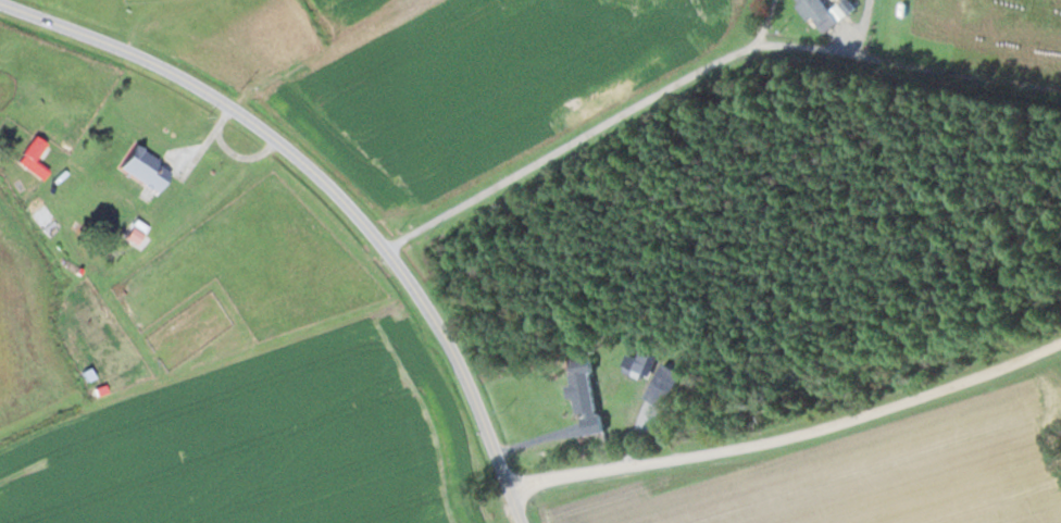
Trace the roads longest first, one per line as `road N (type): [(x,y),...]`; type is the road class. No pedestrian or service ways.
road 1 (residential): [(523,522),(441,338),(338,206),(241,123),(171,78),(0,7)]
road 2 (residential): [(379,251),(741,51),(775,43),(1060,89)]
road 3 (residential): [(511,489),(756,448),(840,425),(1060,343)]

